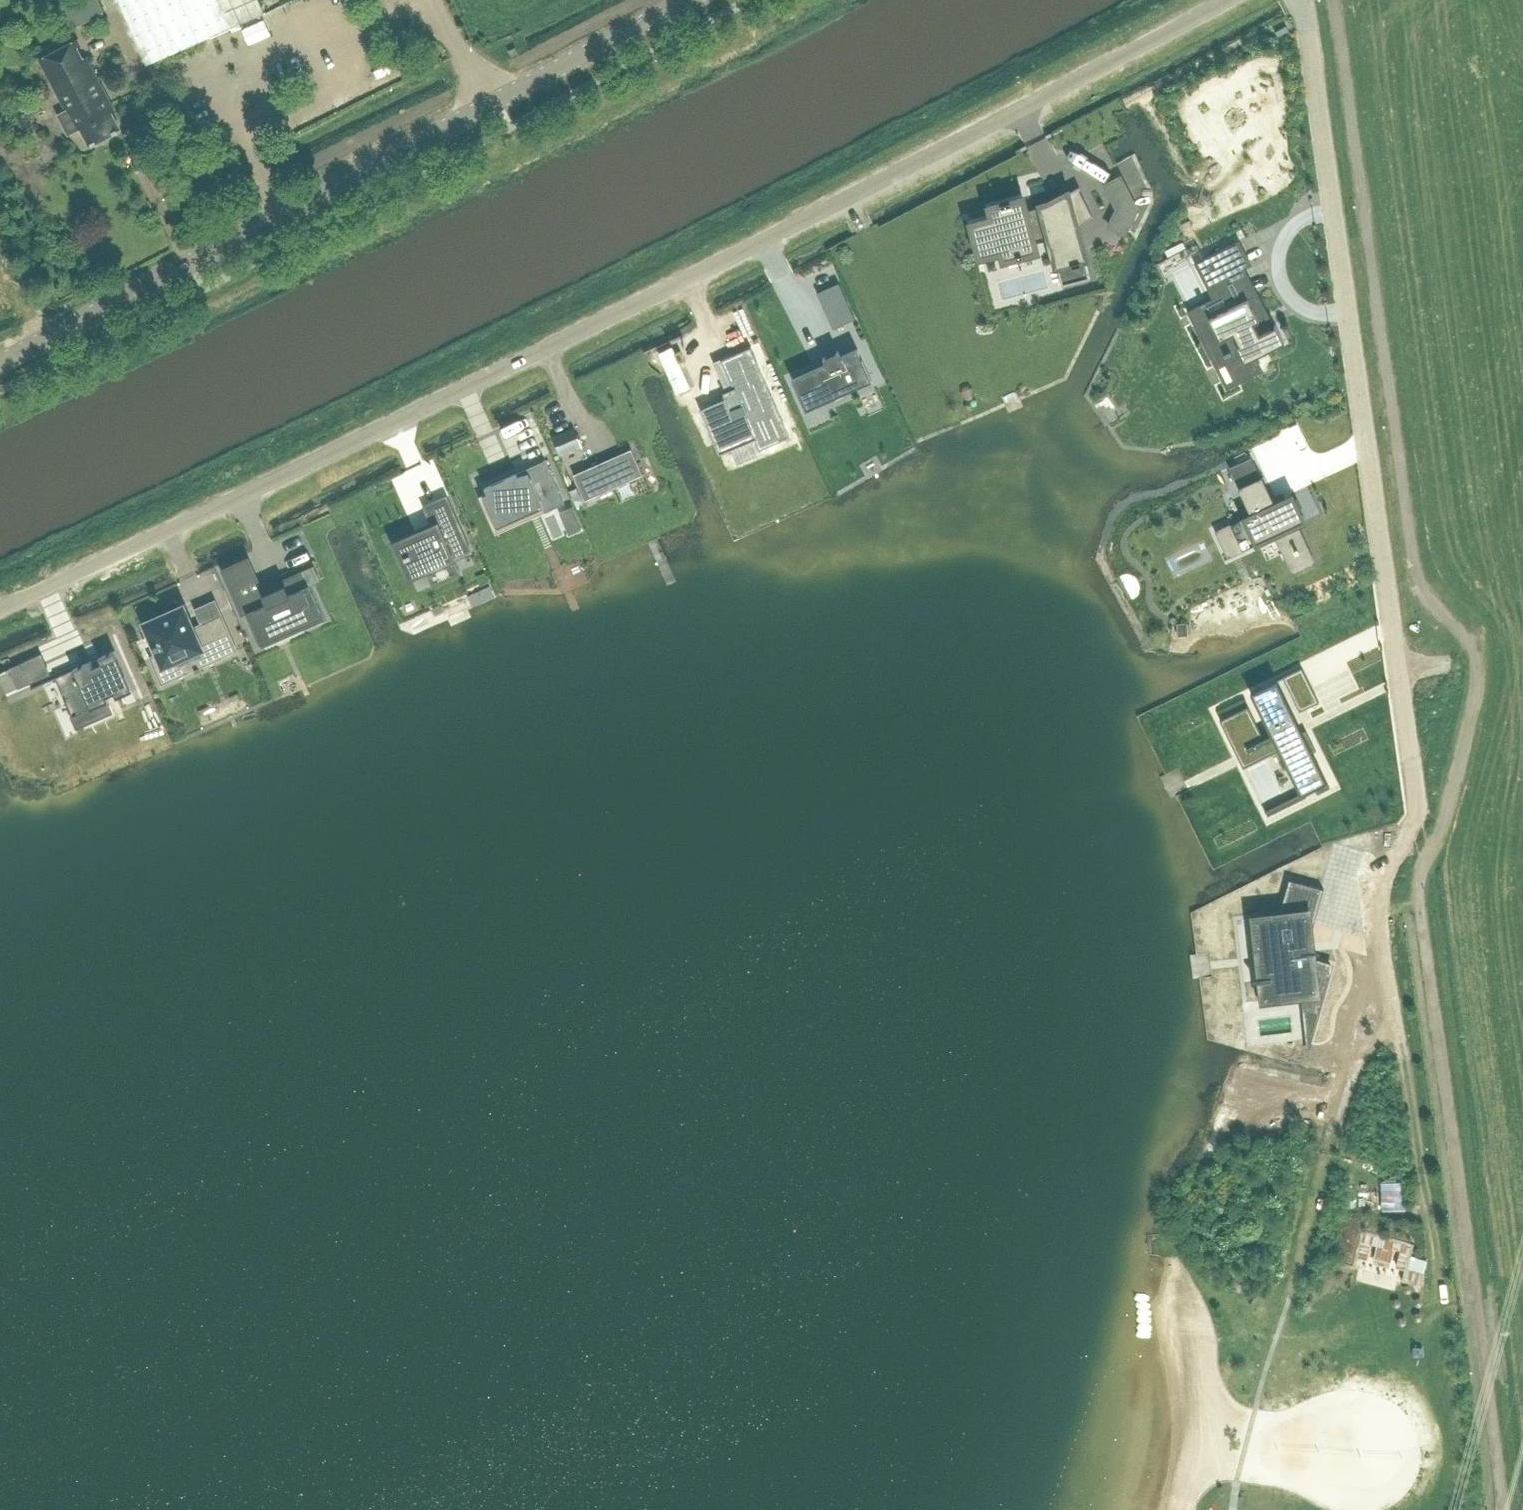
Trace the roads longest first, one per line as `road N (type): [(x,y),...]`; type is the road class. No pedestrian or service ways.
road 1 (unclassified): [(0,608),(791,226),(1228,0)]
road 2 (unclassified): [(1295,0),(1309,35),(1415,817),(1386,879),(1394,1018)]
road 3 (tertiary): [(0,363),(684,0)]

